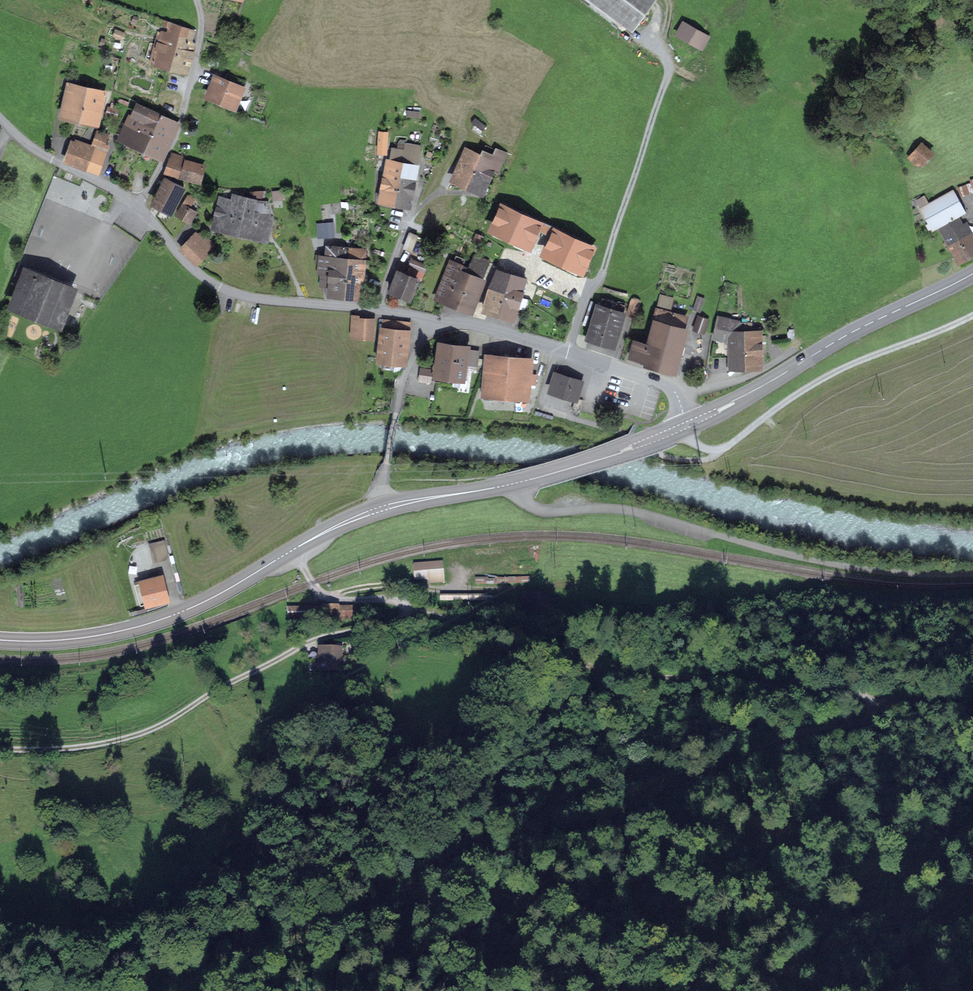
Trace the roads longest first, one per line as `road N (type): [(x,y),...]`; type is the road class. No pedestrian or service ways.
road 1 (track): [(174,990),(470,851),(598,839),(884,704),(433,617)]
road 2 (track): [(294,549),(321,597),(398,601),(407,611),(401,625),(320,641),(111,742),(54,753),(0,750)]
road 3 (track): [(517,484),(526,503),(541,511),(635,512),(831,565),(972,573)]
road 4 (secondary): [(373,511),(179,613),(101,635),(0,640)]
road 5 (secondary): [(689,422),(526,483),(373,511)]
road 6 (secondary): [(972,274),(689,422)]
road 7 (residential): [(140,212),(192,270),(229,293),(425,317)]
road 8 (residential): [(425,317),(643,377),(674,393),(689,422)]
road 9 (track): [(722,448),(851,366),(972,316)]
road 10 (residential): [(140,212),(186,103),(201,34),(195,0)]
road 11 (residential): [(0,120),(36,152),(140,212)]

